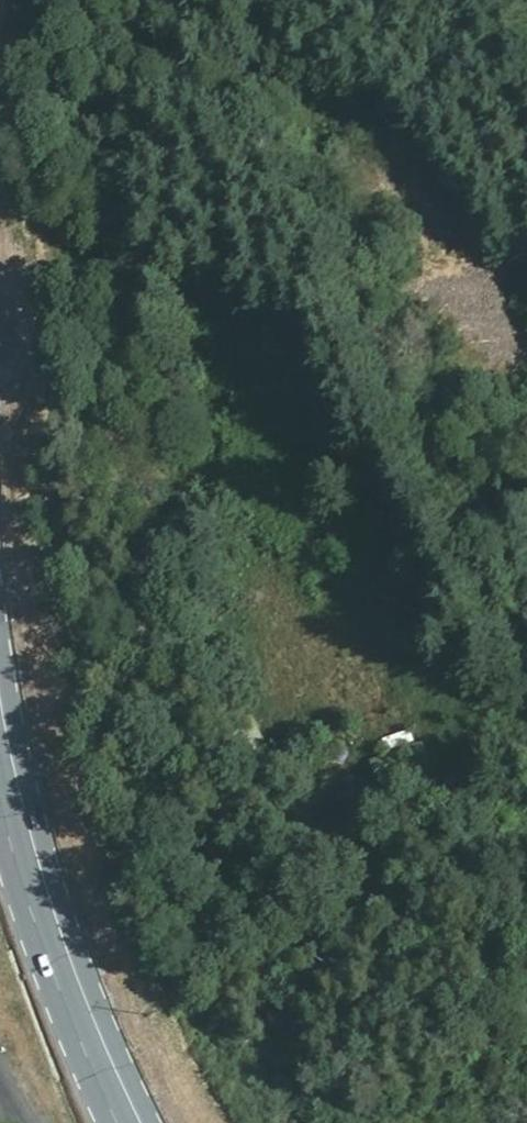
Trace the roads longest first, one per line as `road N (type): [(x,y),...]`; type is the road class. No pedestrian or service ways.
road 1 (track): [(0,427),(37,453),(168,690),(220,803),(307,837),(351,839)]
road 2 (primary): [(144,1122),(60,917),(0,676)]

